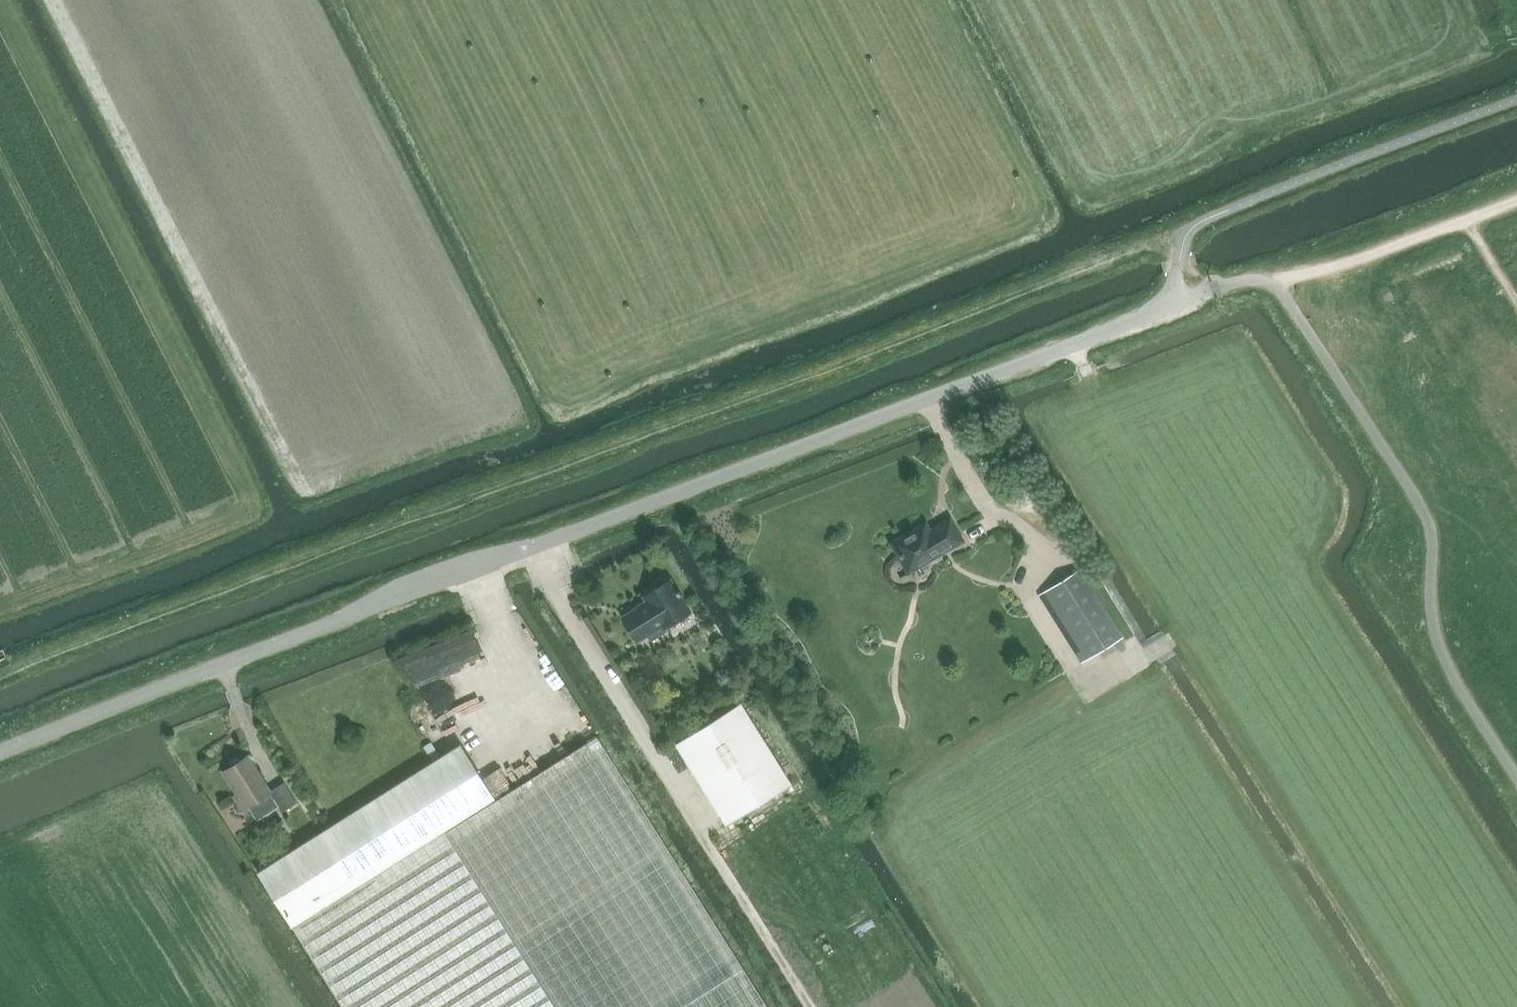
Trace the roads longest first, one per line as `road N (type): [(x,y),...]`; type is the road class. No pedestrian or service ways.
road 1 (unclassified): [(0,753),(1202,292),(1269,281)]

